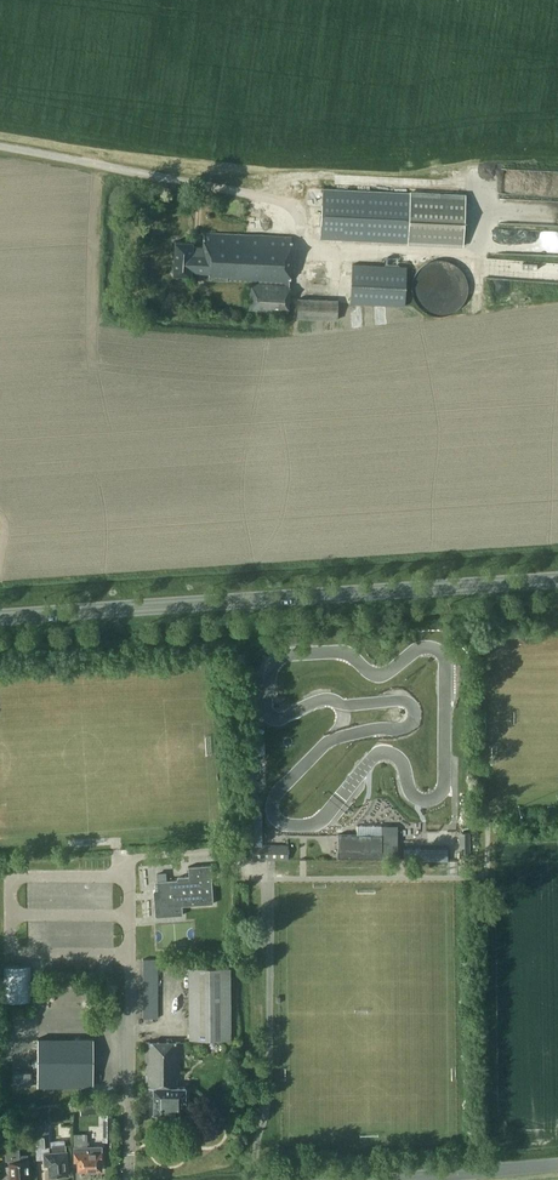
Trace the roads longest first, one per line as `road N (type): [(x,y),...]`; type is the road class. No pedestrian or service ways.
road 1 (primary): [(0,618),(557,579)]
road 2 (tertiary): [(387,1179),(557,1165)]

